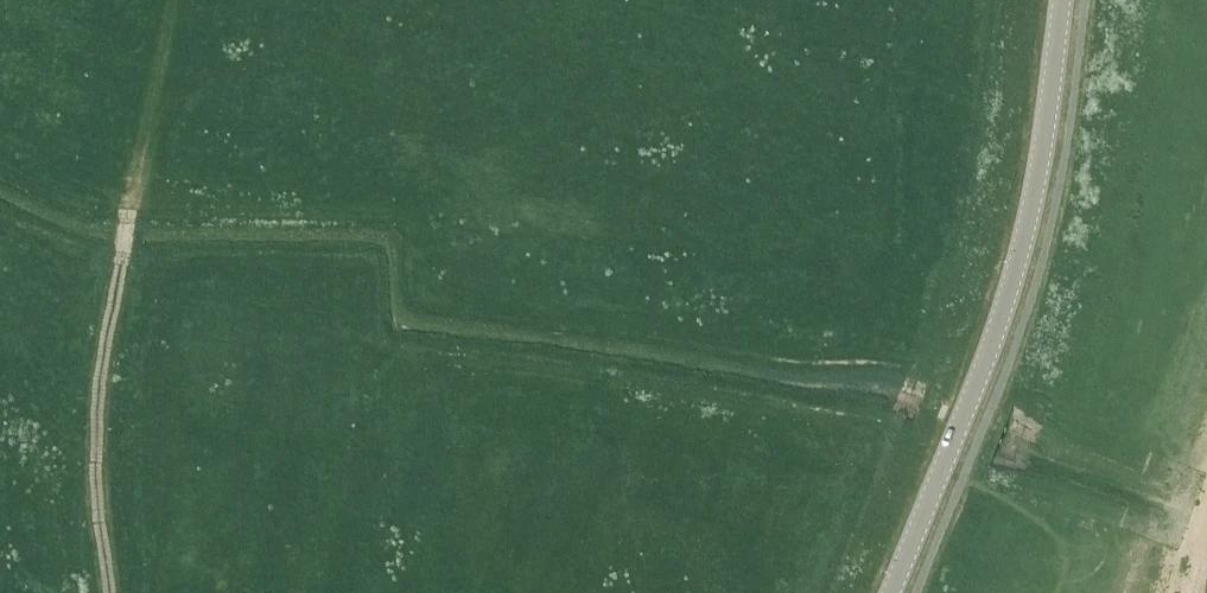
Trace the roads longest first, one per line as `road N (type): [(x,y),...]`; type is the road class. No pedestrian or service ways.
road 1 (unclassified): [(891,592),(1014,290),(1042,175),(1063,0)]
road 2 (track): [(110,592),(96,479),(98,398),(128,210)]

